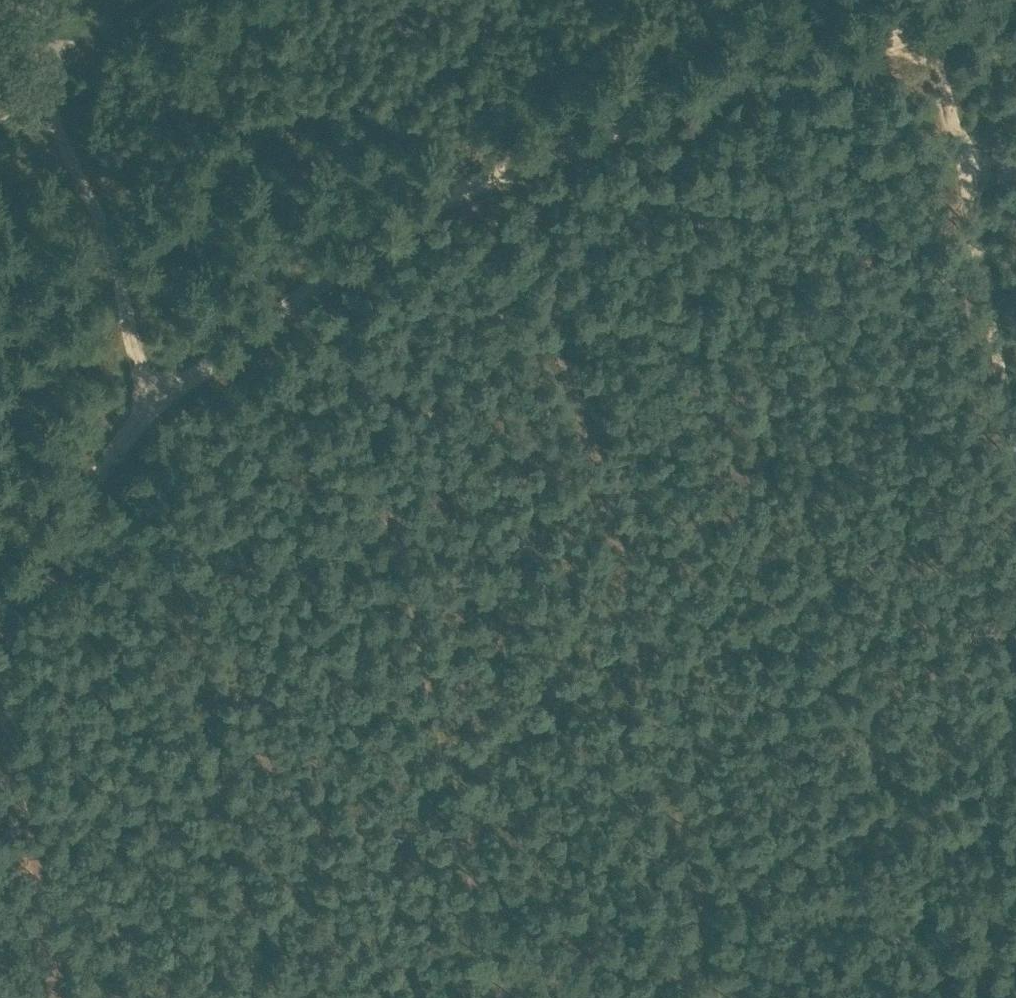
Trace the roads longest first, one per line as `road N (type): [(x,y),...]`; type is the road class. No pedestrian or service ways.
road 1 (track): [(0,584),(174,400),(532,144)]
road 2 (track): [(0,35),(110,214),(141,437)]
road 3 (track): [(532,144),(621,104),(942,0)]
road 4 (track): [(923,7),(1015,404)]
road 5 (track): [(0,658),(74,997)]
road 6 (track): [(0,120),(156,0)]

